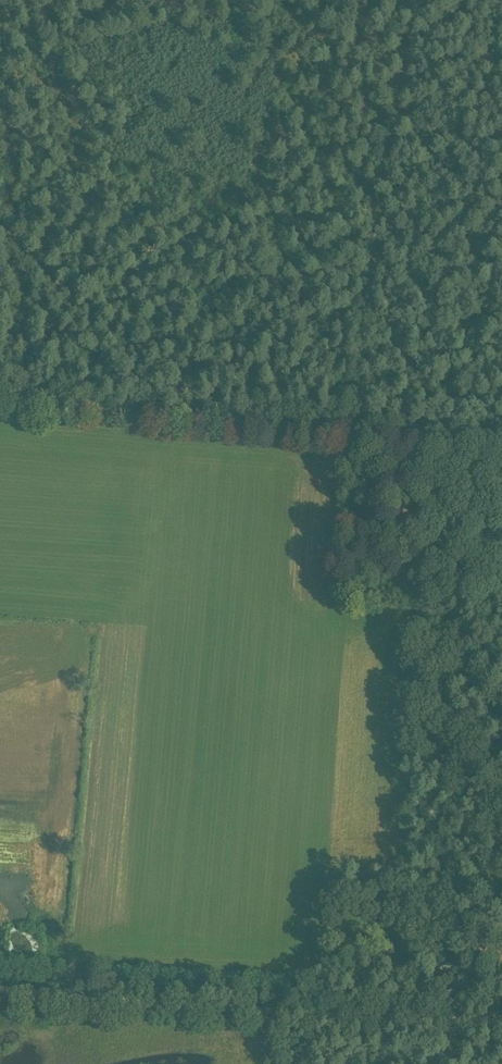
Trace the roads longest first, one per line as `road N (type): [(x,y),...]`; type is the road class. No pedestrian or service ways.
road 1 (track): [(501,442),(51,409),(34,402),(26,383),(0,69)]
road 2 (track): [(0,990),(501,1018)]
road 3 (track): [(351,435),(392,91),(409,48),(477,0)]
road 4 (track): [(181,0),(0,18)]
road 5 (track): [(501,140),(450,132),(390,100)]

